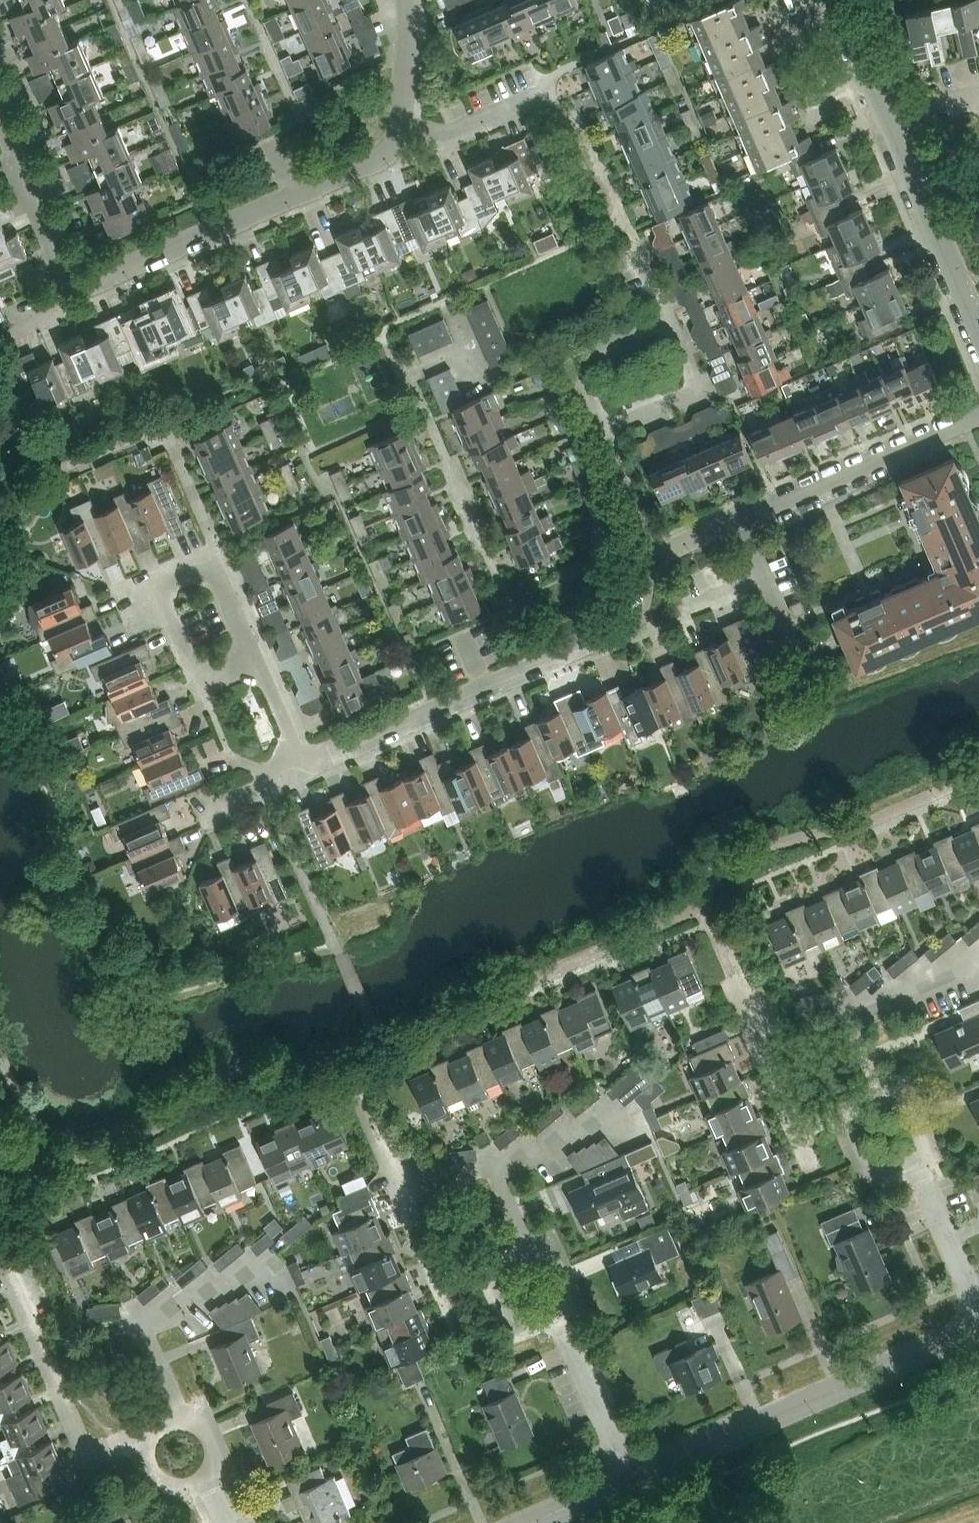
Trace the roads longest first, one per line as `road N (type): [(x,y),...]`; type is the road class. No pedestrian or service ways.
road 1 (residential): [(406,123),(390,154),(78,293),(25,162)]
road 2 (residential): [(299,759),(323,758),(432,715),(626,631),(640,614),(656,561)]
road 3 (tertiary): [(978,1332),(630,1484)]
road 4 (residential): [(742,521),(978,417)]
road 5 (residential): [(148,1451),(116,1450),(88,1461),(11,1282)]
road 6 (residential): [(978,344),(885,128)]
road 7 (residential): [(438,1291),(347,1084)]
road 8 (residential): [(608,439),(578,360),(671,317)]
road 9 (residential): [(608,439),(696,395),(700,379),(671,317)]
road 10 (residential): [(630,1484),(556,1321)]
road 11 (residential): [(142,1323),(264,1258),(281,1294)]
road 12 (residential): [(799,1140),(732,979)]
road 13 (residential): [(256,654),(218,558),(158,585)]
road 14 (residential): [(256,654),(199,680),(158,585)]
road 15 (residential): [(978,1317),(915,1171)]
road 16 (residential): [(492,1171),(598,1117),(619,1119),(628,1134)]
road 17 (residential): [(547,93),(447,138),(406,123)]
road 18 (residential): [(850,1015),(978,958)]
road 19 (residential): [(885,128),(830,0)]
road 20 (residential): [(656,561),(642,545),(608,439)]
road 21 (residential): [(416,0),(406,123)]
road 22 (residential): [(915,1171),(937,1152),(917,1107),(897,1089),(880,1095)]

